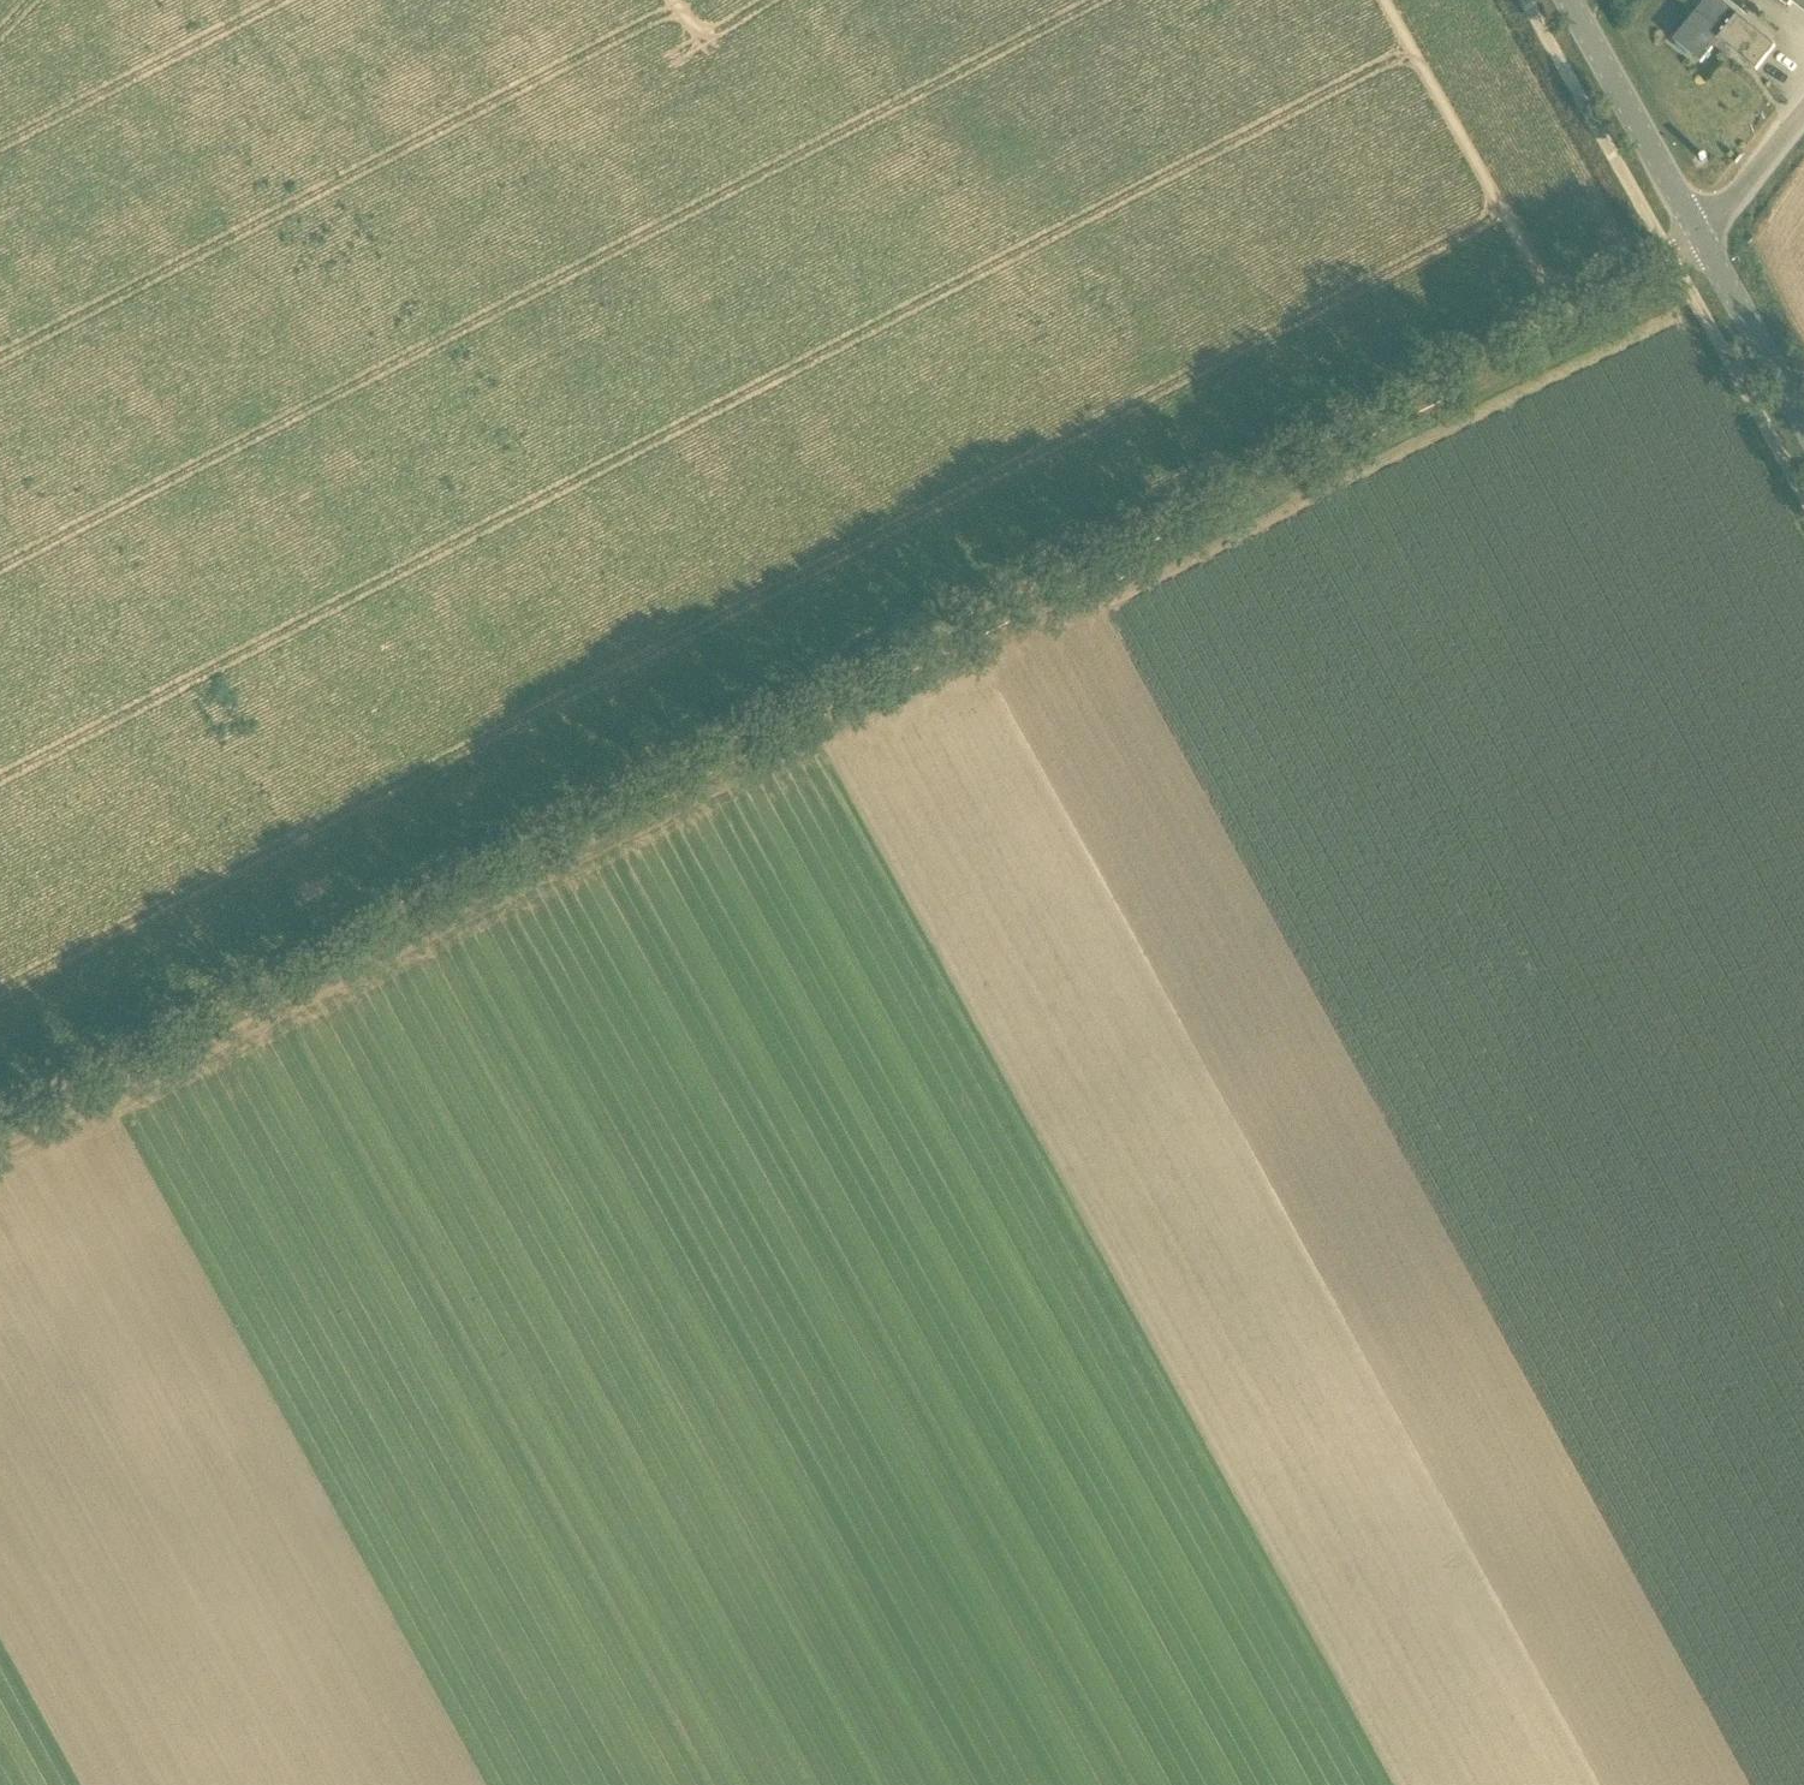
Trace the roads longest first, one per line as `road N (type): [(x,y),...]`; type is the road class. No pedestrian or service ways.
road 1 (unclassified): [(1696,230),(1642,272),(0,1123)]
road 2 (tertiary): [(1696,230),(1570,0)]
road 3 (tertiary): [(1803,409),(1696,230)]
road 4 (unclassified): [(1803,116),(1696,230)]

